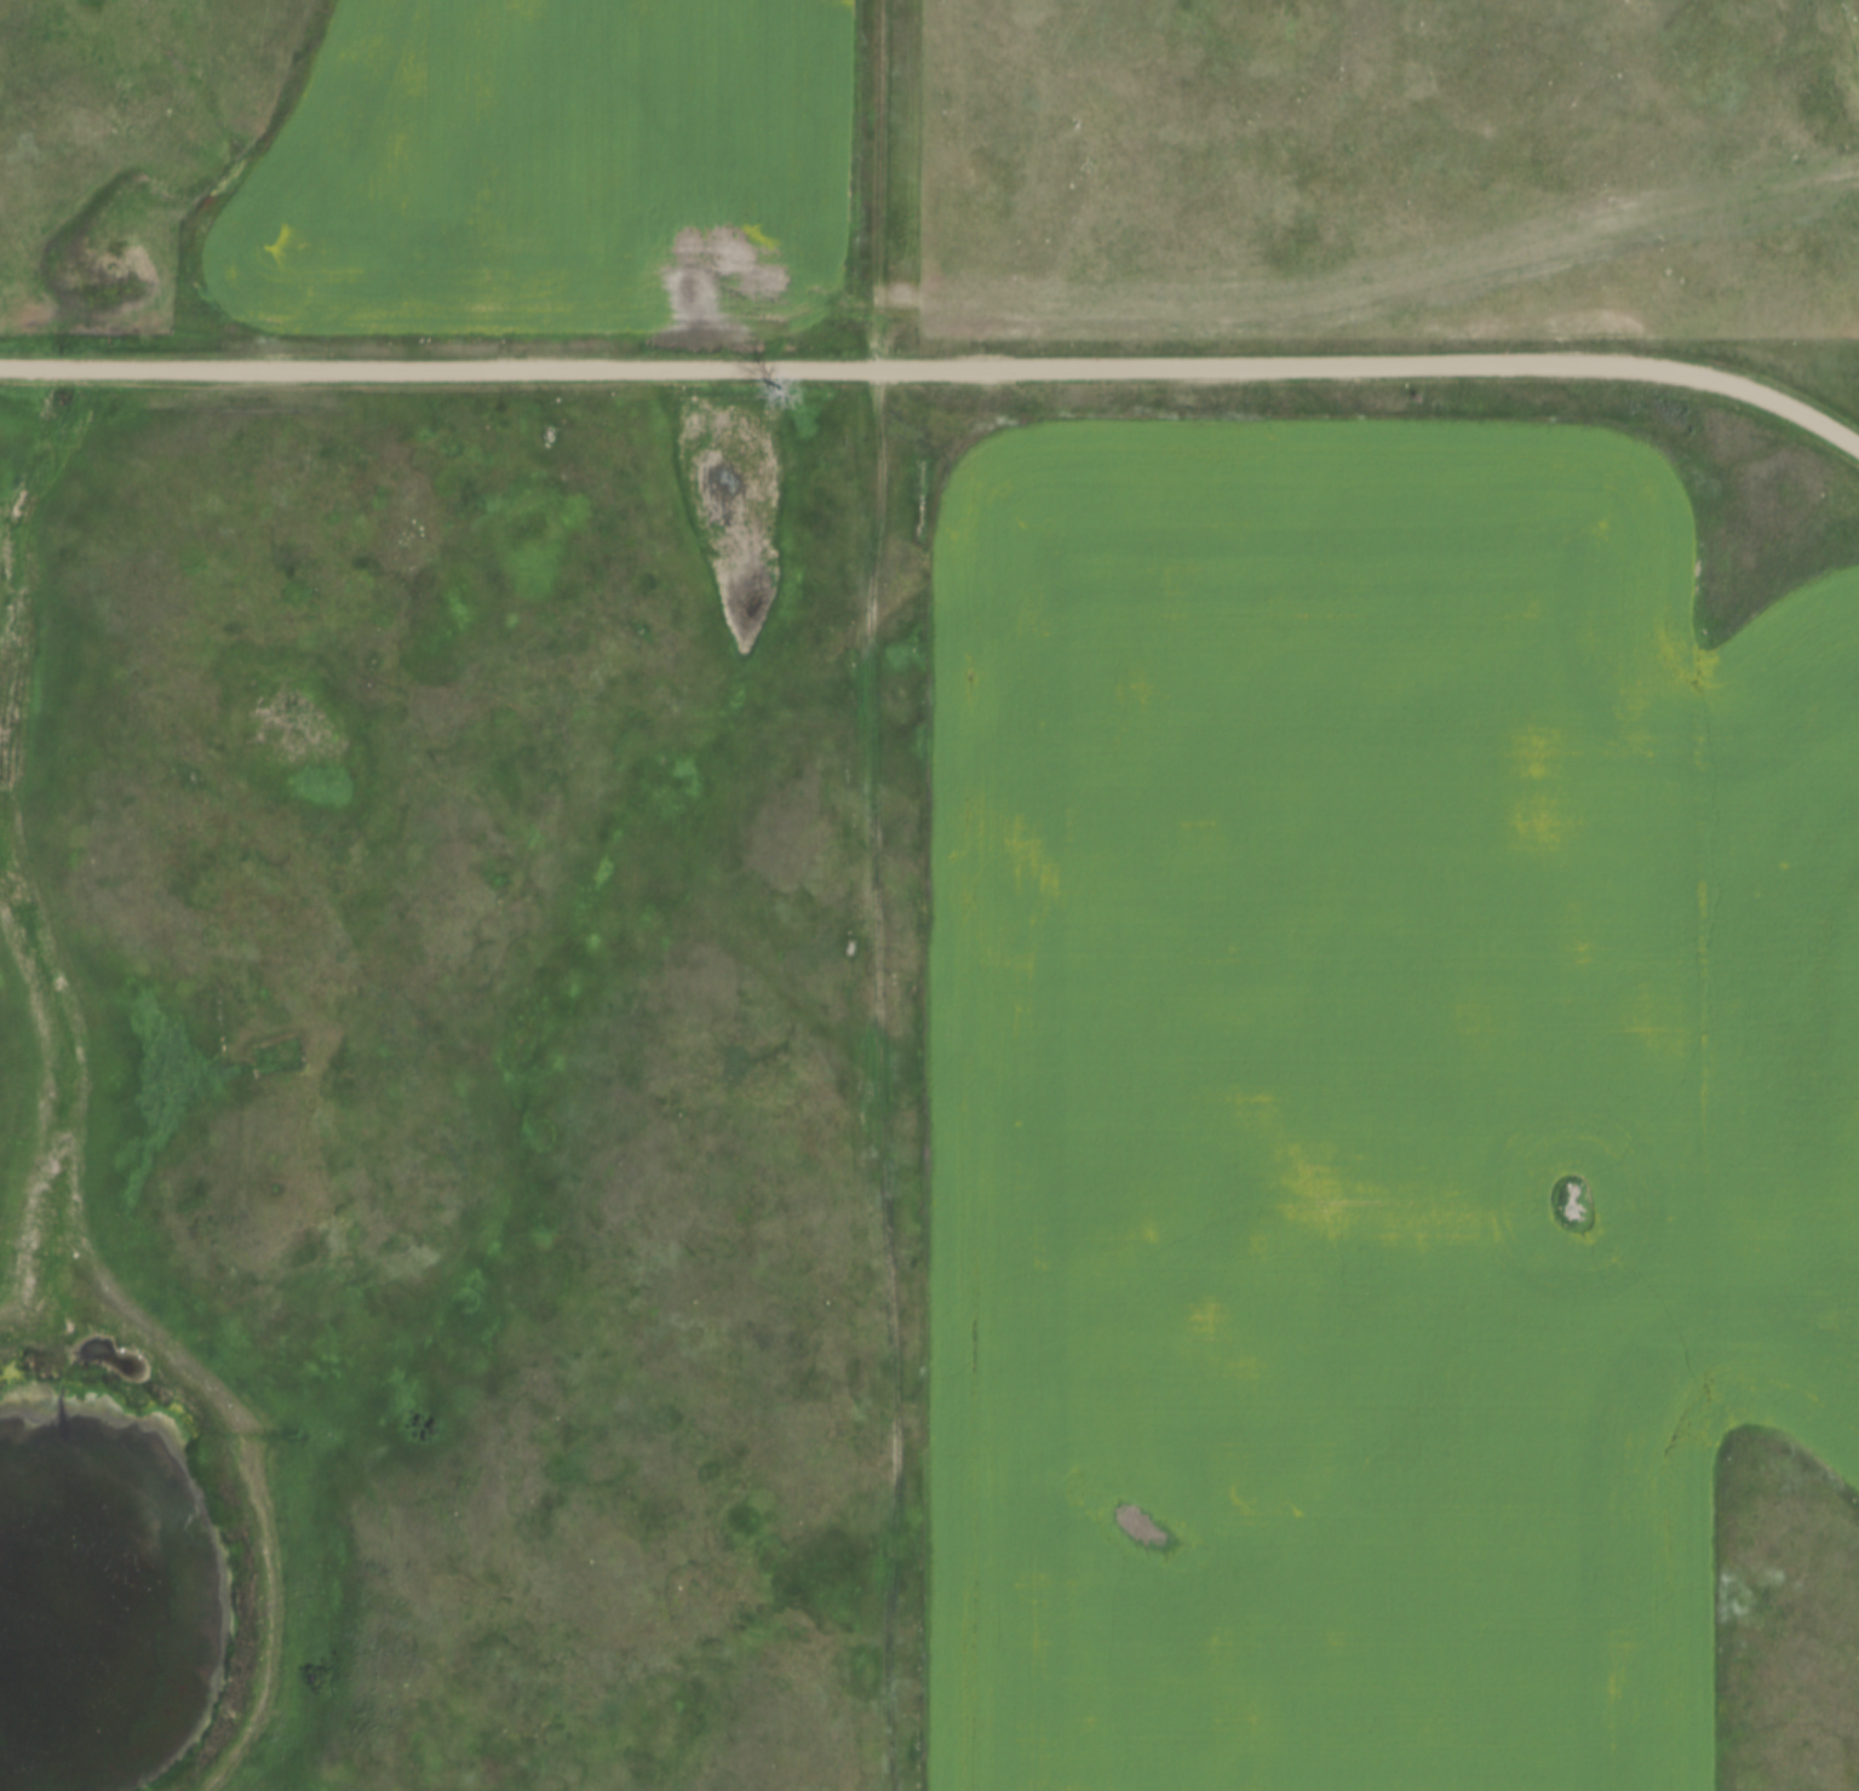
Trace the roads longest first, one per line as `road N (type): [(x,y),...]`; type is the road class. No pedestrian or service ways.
road 1 (track): [(897,1790),(889,1665),(899,1469),(876,781),(876,620),(888,483),(878,369),(881,0)]
road 2 (residential): [(878,369),(1611,366),(1731,388),(1858,448)]
road 3 (residential): [(0,368),(878,369)]

